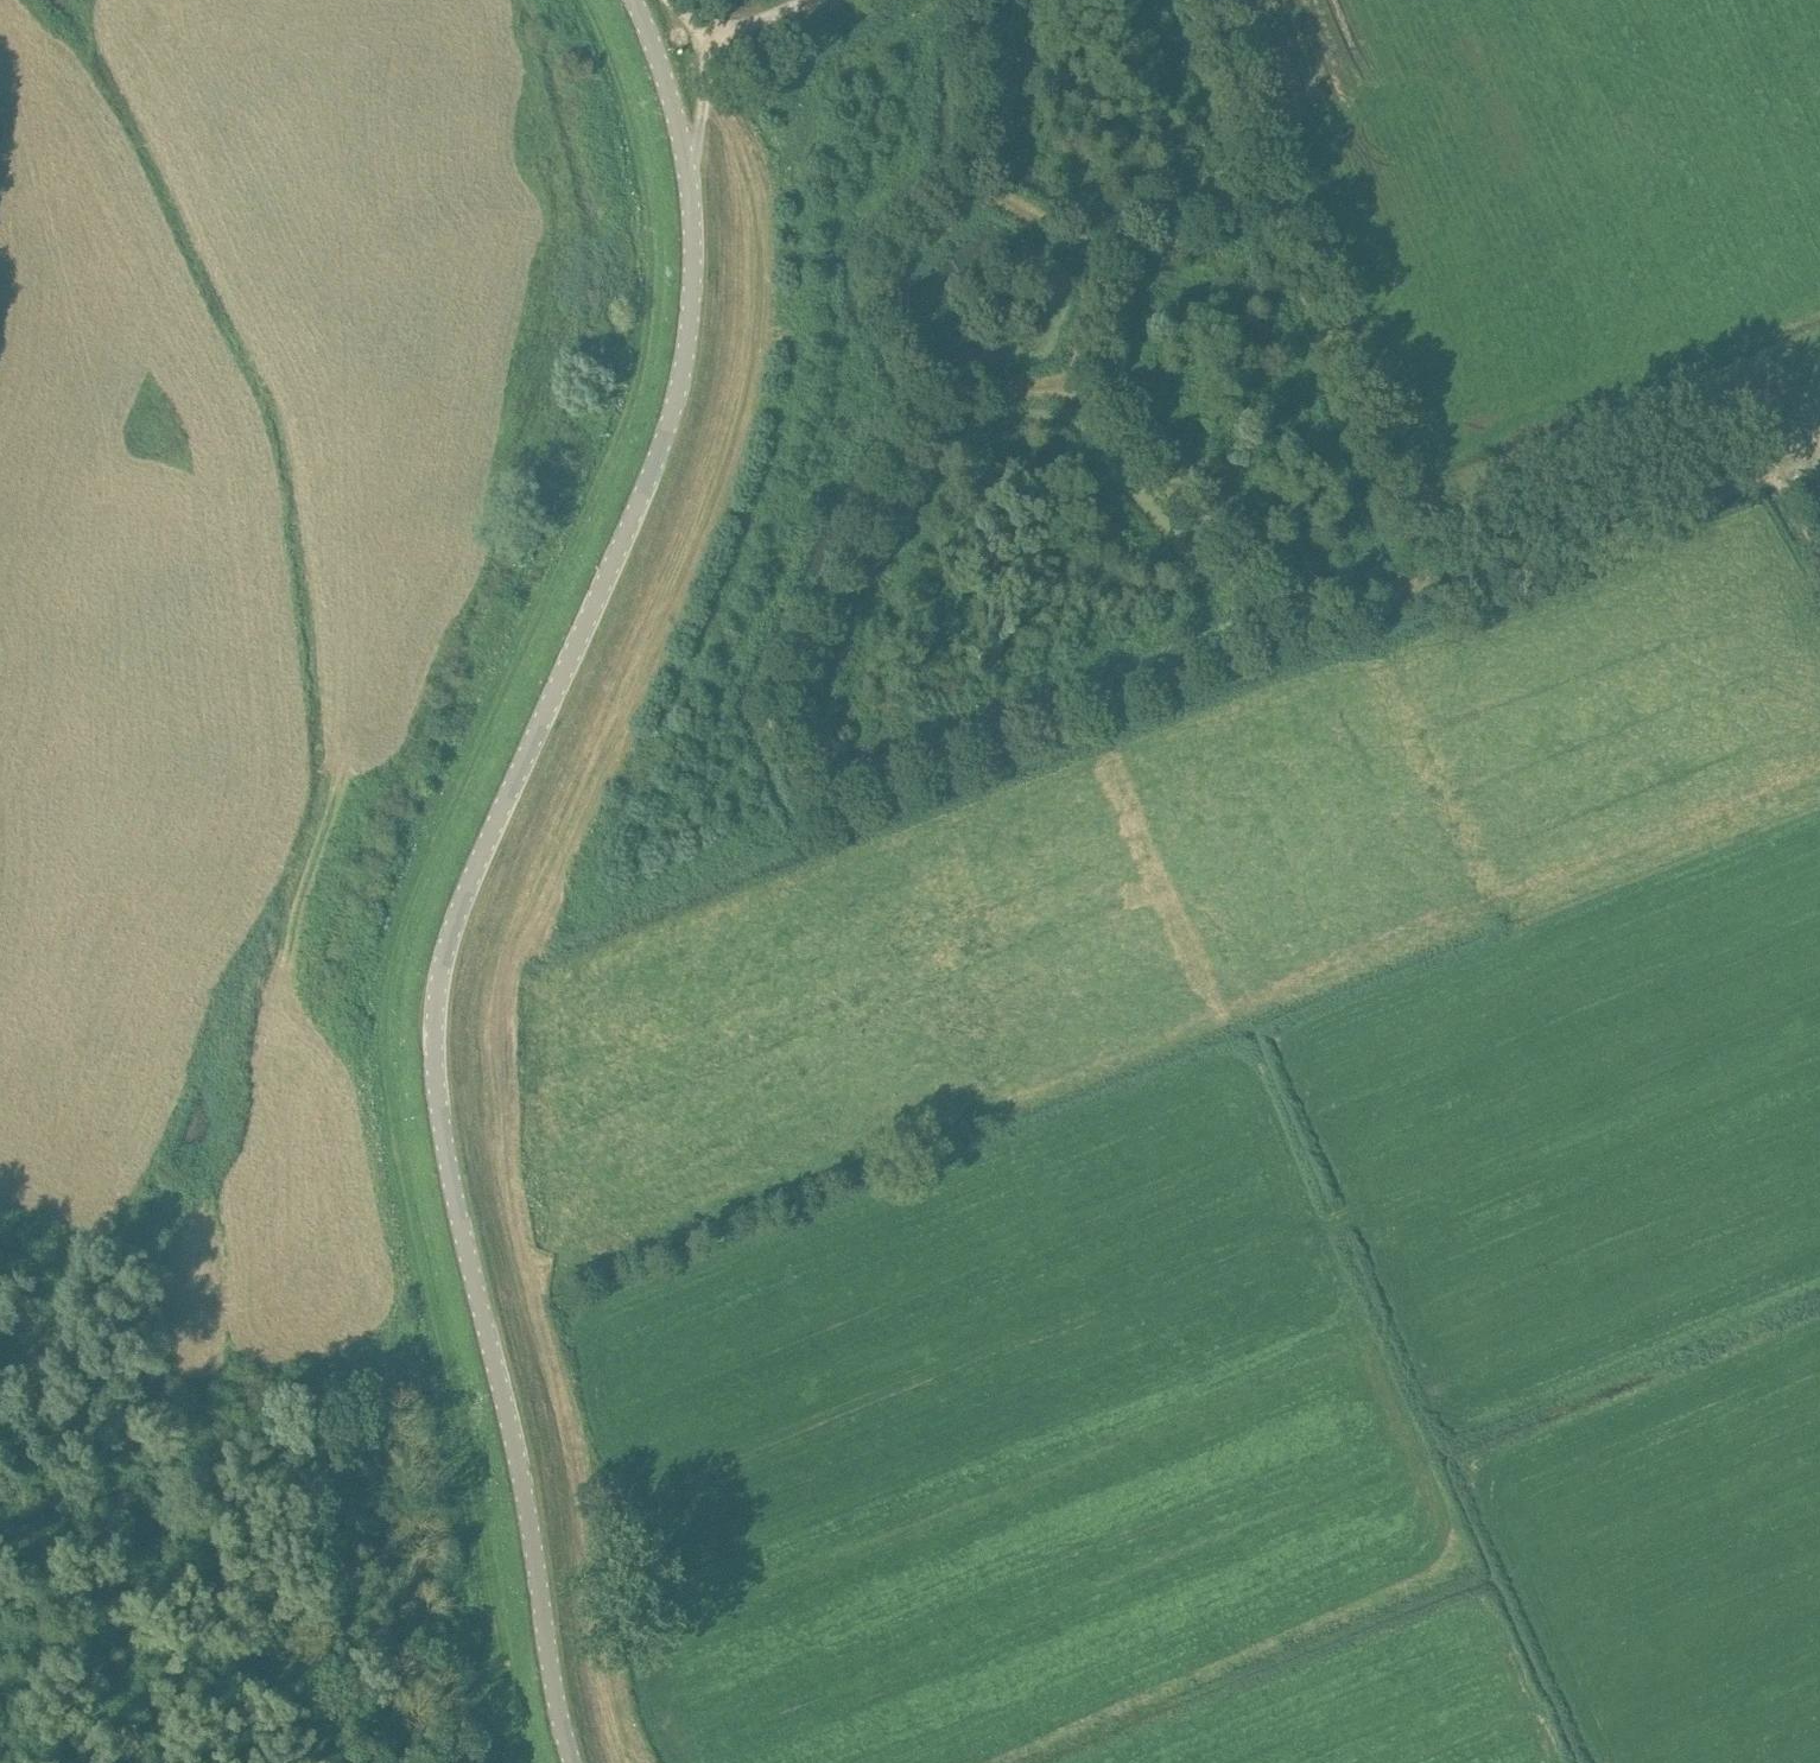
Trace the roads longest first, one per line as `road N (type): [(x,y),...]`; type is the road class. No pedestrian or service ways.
road 1 (tertiary): [(571,1762),(516,1456),(442,1140),(432,1059),(450,933),(652,471),(684,356),(691,229),(685,167),(633,0)]
road 2 (track): [(685,167),(697,146),(714,36)]

